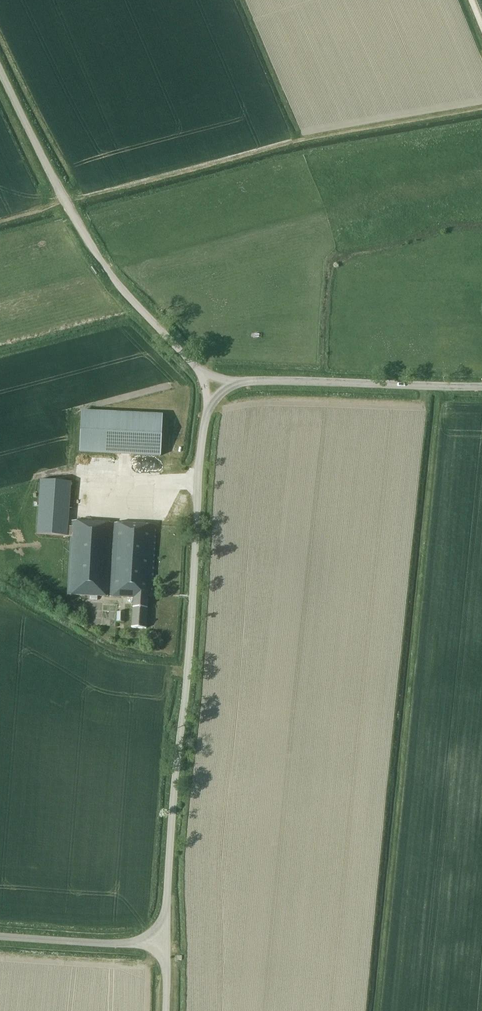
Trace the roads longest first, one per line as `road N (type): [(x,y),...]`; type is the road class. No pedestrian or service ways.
road 1 (unclassified): [(206,410),(165,944)]
road 2 (unclassified): [(0,70),(76,223),(118,287),(200,371)]
road 3 (unclassified): [(235,383),(481,389)]
road 4 (unclassified): [(165,944),(0,934)]

